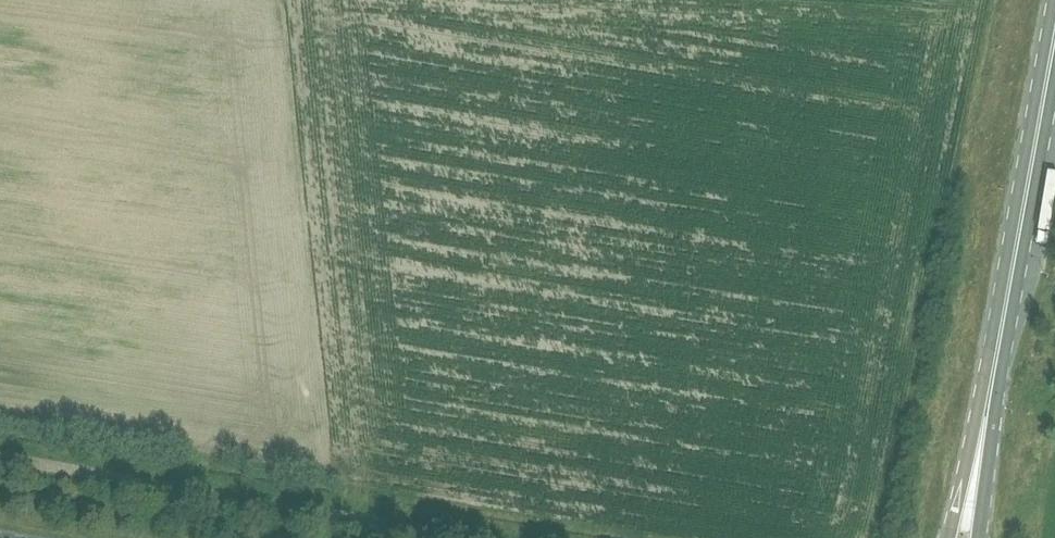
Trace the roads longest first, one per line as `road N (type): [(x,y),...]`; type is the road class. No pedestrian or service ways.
road 1 (tertiary): [(1054,16),(967,492)]
road 2 (unclassified): [(457,537),(0,458)]

